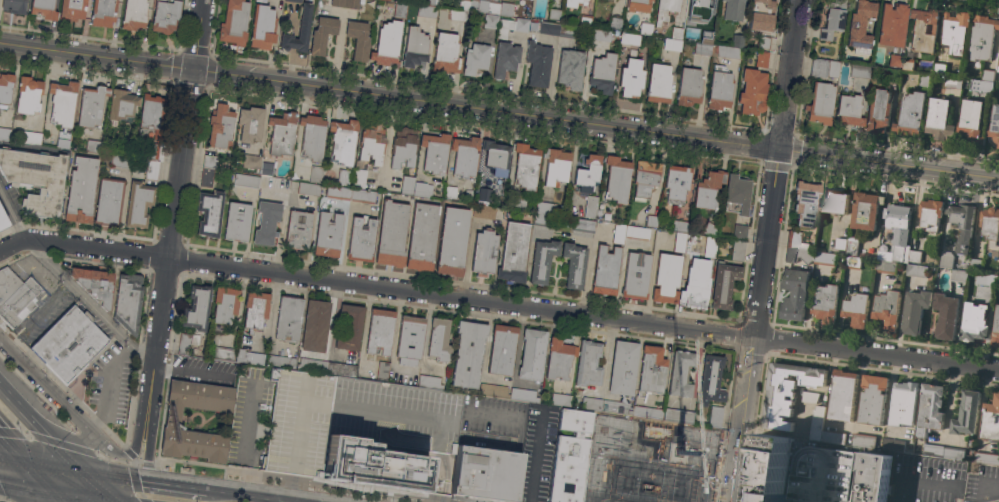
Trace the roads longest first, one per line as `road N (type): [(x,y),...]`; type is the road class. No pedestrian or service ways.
road 1 (tertiary): [(998,179),(0,43)]
road 2 (residential): [(752,338),(27,240),(0,253)]
road 3 (residential): [(801,0),(752,338)]
road 4 (tertiary): [(206,0),(158,337)]
road 5 (residential): [(998,372),(752,338)]
road 6 (tertiary): [(158,337),(136,451),(122,454),(93,433)]
road 7 (residential): [(729,501),(752,338)]
road 8 (tertiary): [(146,482),(158,337)]
road 9 (residential): [(93,433),(0,339)]

